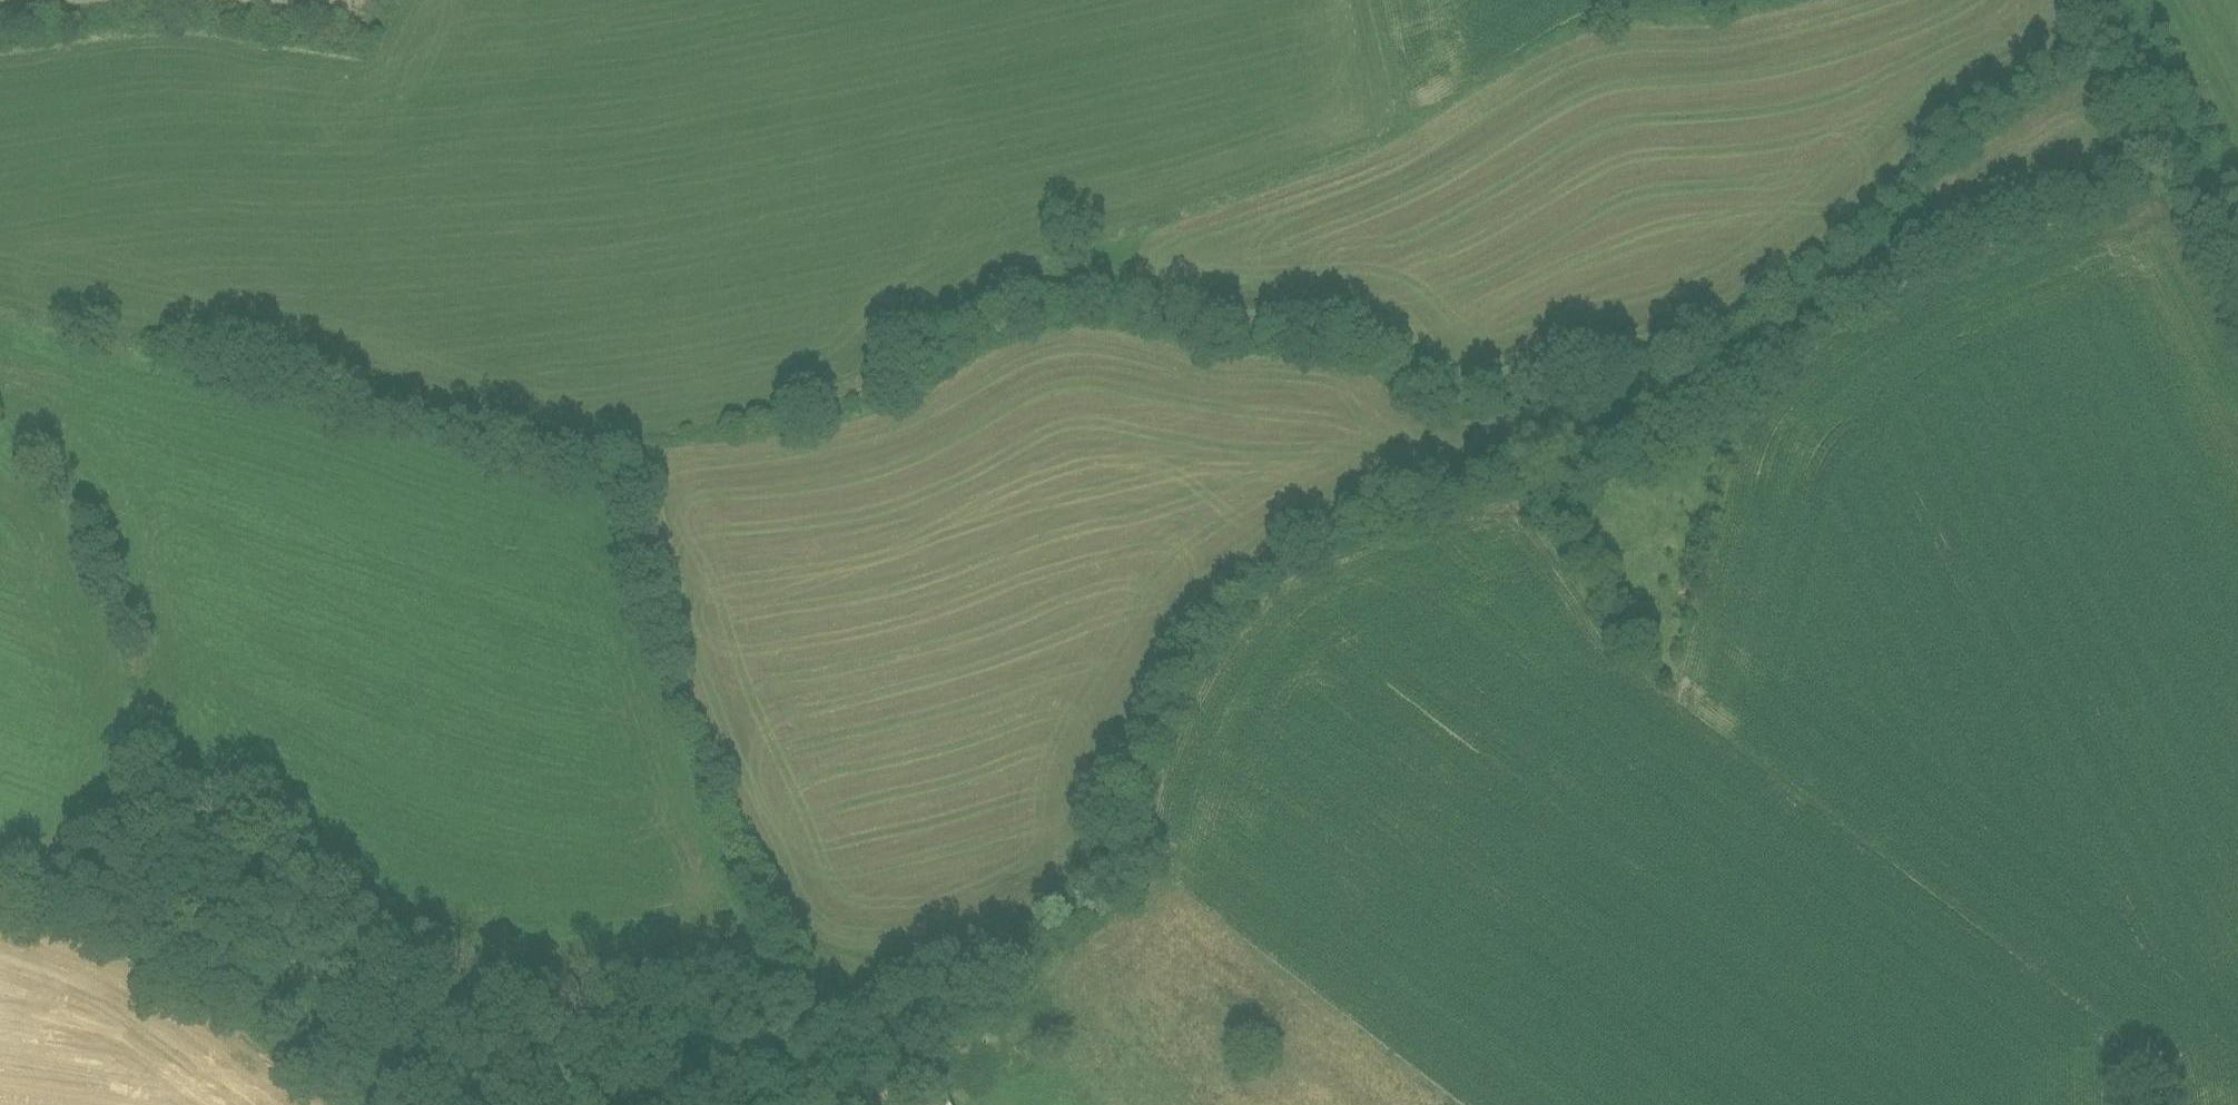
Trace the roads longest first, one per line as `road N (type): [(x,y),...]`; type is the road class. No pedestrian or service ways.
road 1 (track): [(2237,272),(2106,0)]

